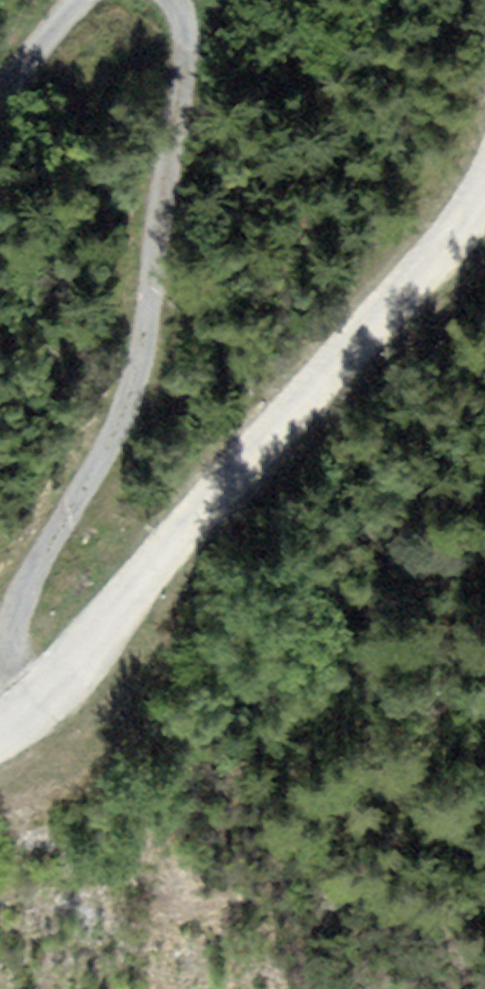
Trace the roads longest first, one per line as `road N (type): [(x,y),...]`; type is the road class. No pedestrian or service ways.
road 1 (tertiary): [(484,196),(54,688),(0,733)]
road 2 (track): [(165,0),(175,52),(170,114),(138,331),(115,416),(27,570),(0,639)]
road 3 (track): [(0,94),(88,0)]

